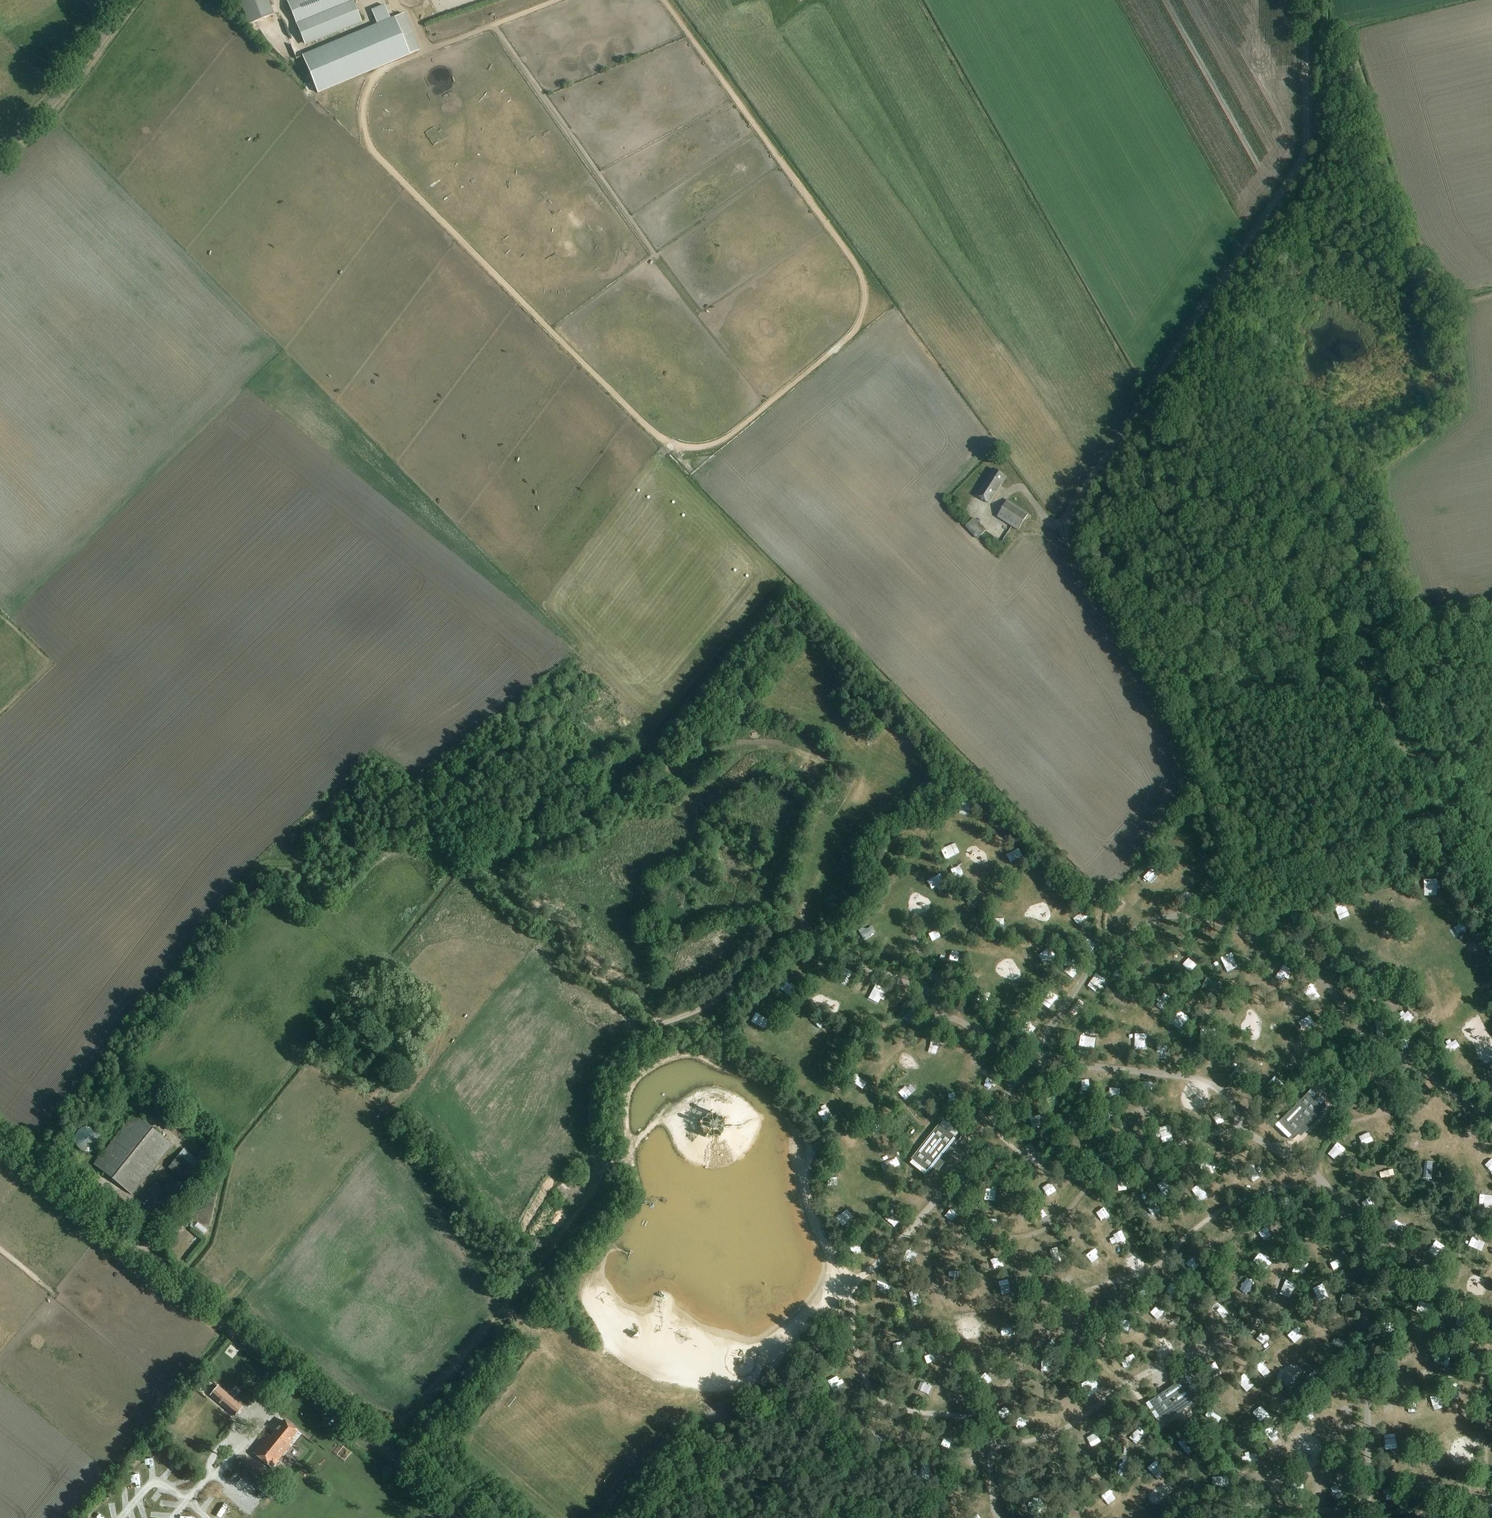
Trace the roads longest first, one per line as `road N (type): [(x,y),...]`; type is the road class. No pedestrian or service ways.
road 1 (track): [(376,1445),(432,1394),(594,1189),(590,1114),(604,1064),(638,1033),(721,996),(774,943),(813,936)]
road 2 (track): [(991,512),(1022,489),(1048,521),(1065,522),(1308,147),(1310,0)]
road 3 (unclassified): [(468,1517),(0,1140)]
road 4 (tertiary): [(0,155),(130,0)]

